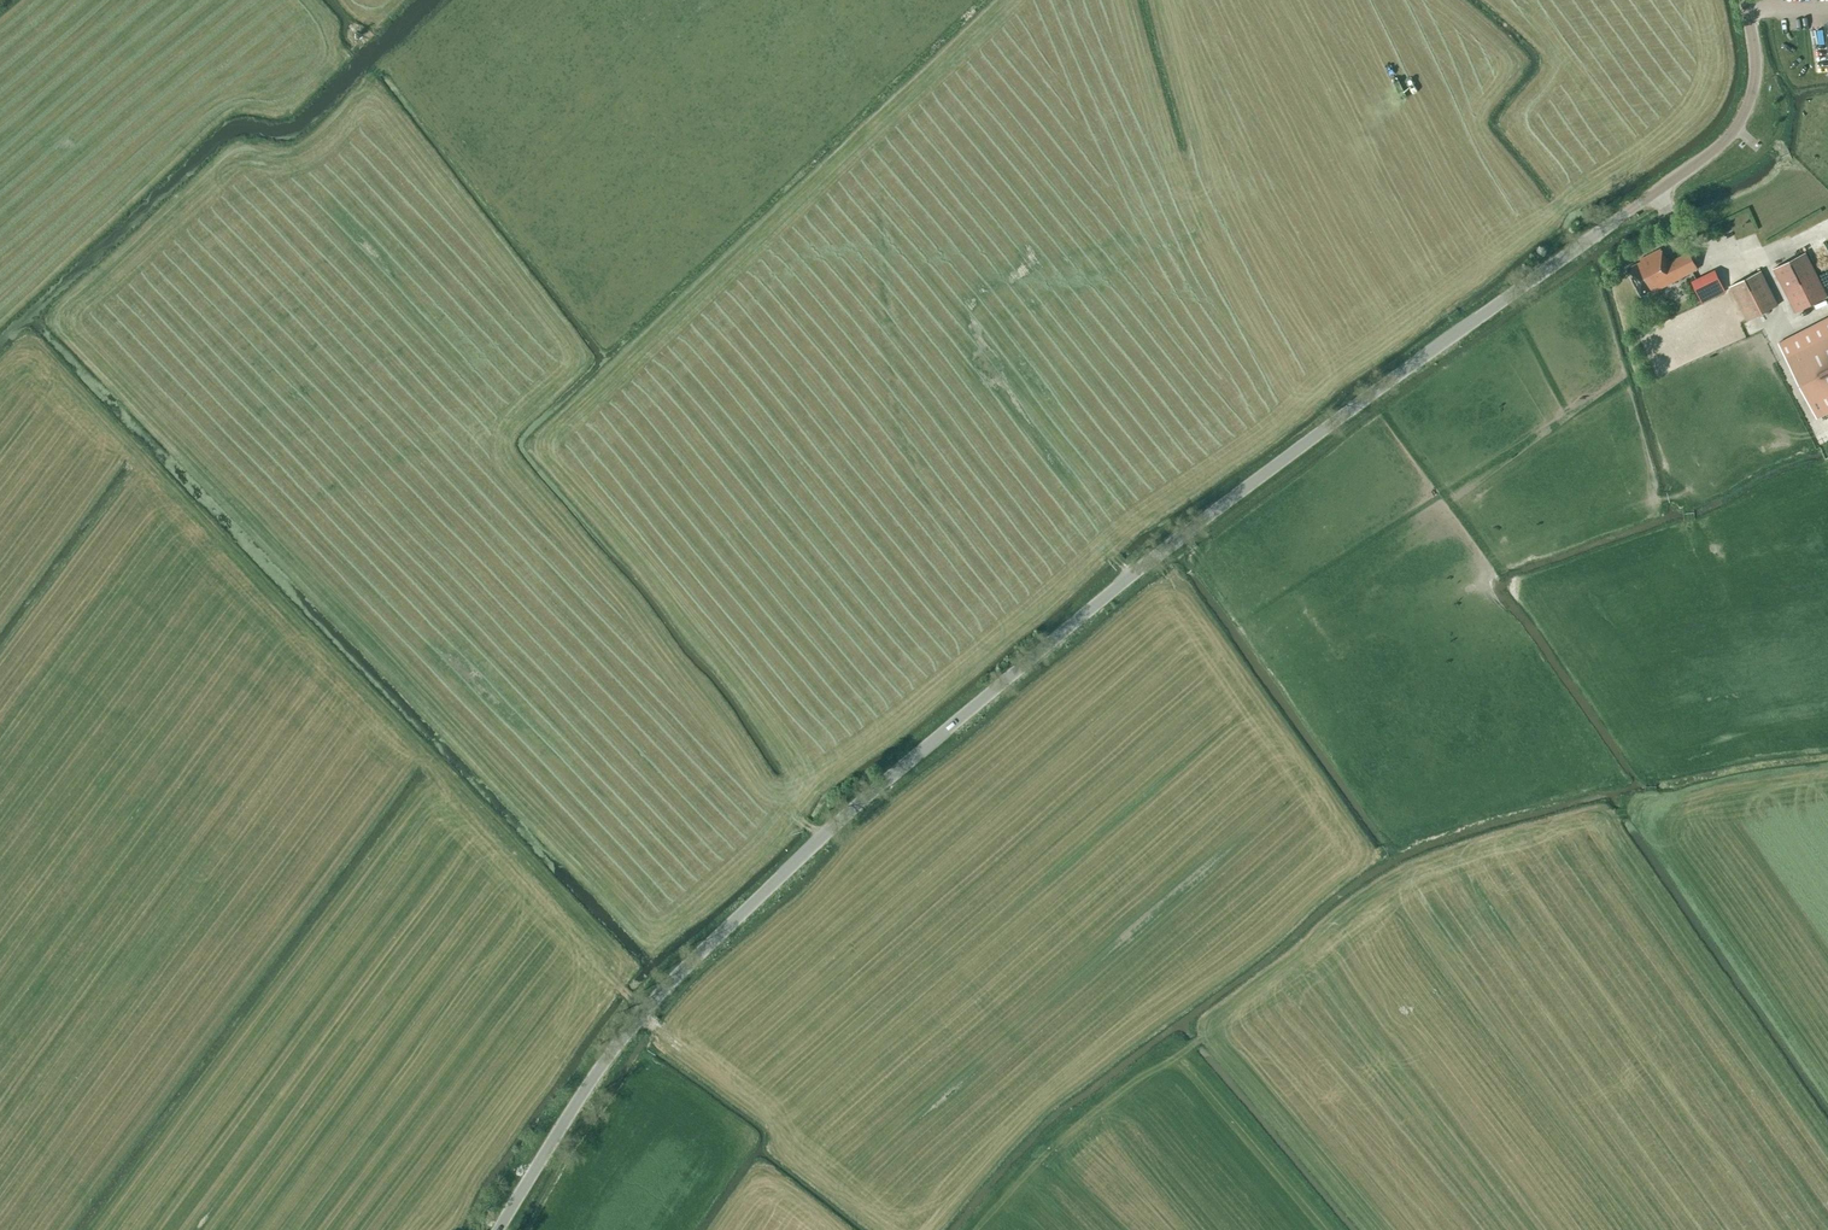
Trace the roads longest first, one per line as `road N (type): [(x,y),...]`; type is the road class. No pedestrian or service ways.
road 1 (tertiary): [(494,1229),(659,993),(862,801),(1213,513),(1735,134),(1757,67),(1746,0)]

